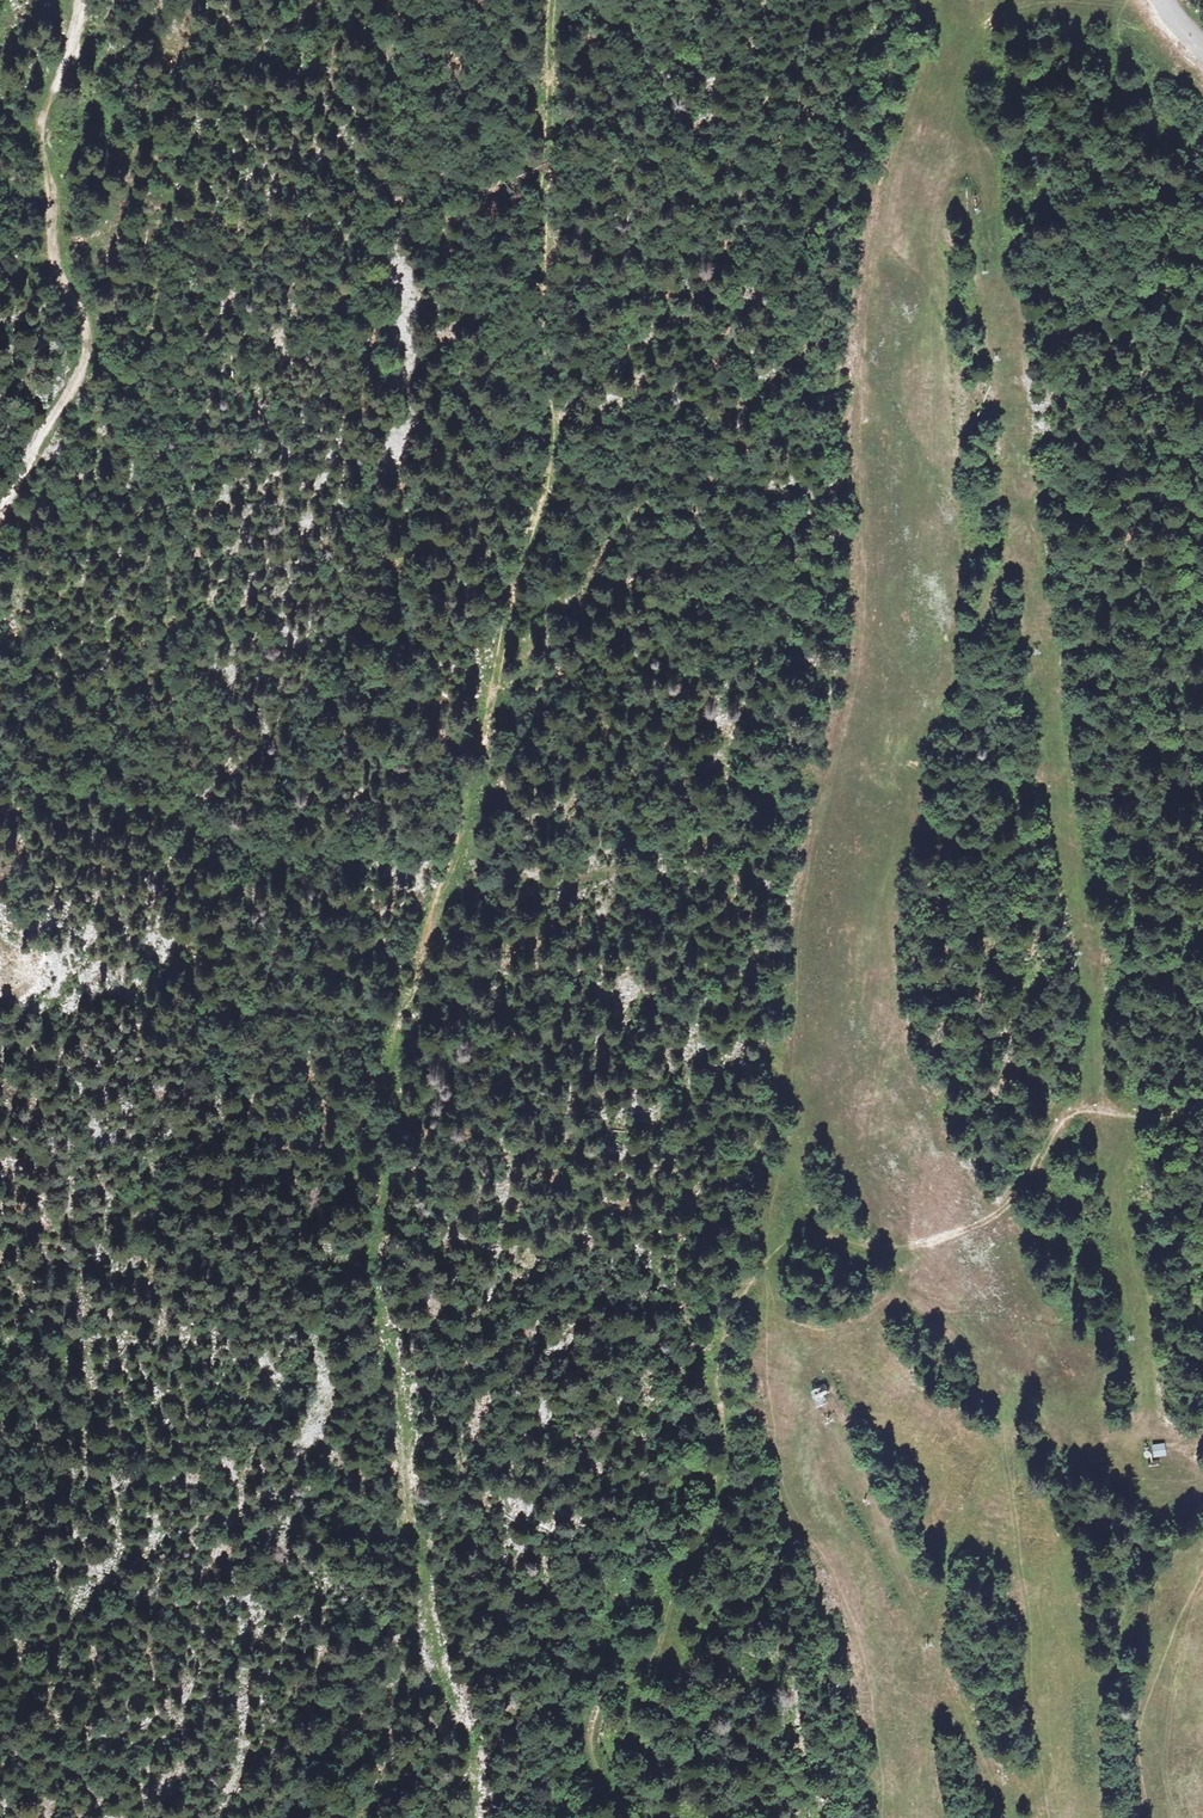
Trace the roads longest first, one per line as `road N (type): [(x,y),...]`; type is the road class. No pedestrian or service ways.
road 1 (track): [(561,0),(547,135),(554,378),(544,485),(452,736),(425,868),(401,1033),(399,1090),(410,1170),(392,1224),(386,1294),(414,1423),(405,1491),(422,1531),(421,1624),(469,1731),(474,1817)]
road 2 (track): [(602,1817),(589,1752),(594,1707),(671,1613),(718,1502),(724,1374),(759,1272),(797,1237),(855,1248),(963,1231),(1021,1193),(1081,1115),(1152,1120),(1202,1101)]
road 3 (track): [(0,503),(86,343),(56,249),(45,104),(83,0)]

